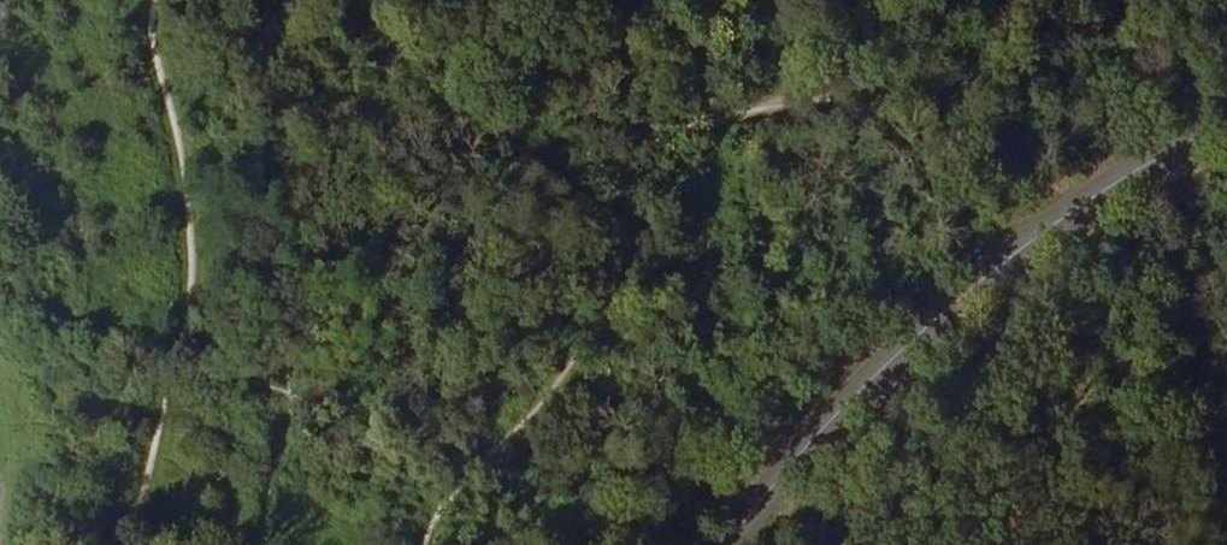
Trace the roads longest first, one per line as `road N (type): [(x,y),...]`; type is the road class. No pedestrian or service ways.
road 1 (track): [(0,268),(12,289),(76,328),(546,474),(661,472),(798,445)]
road 2 (secondary): [(1226,124),(1033,234),(902,338),(798,445),(717,544)]

